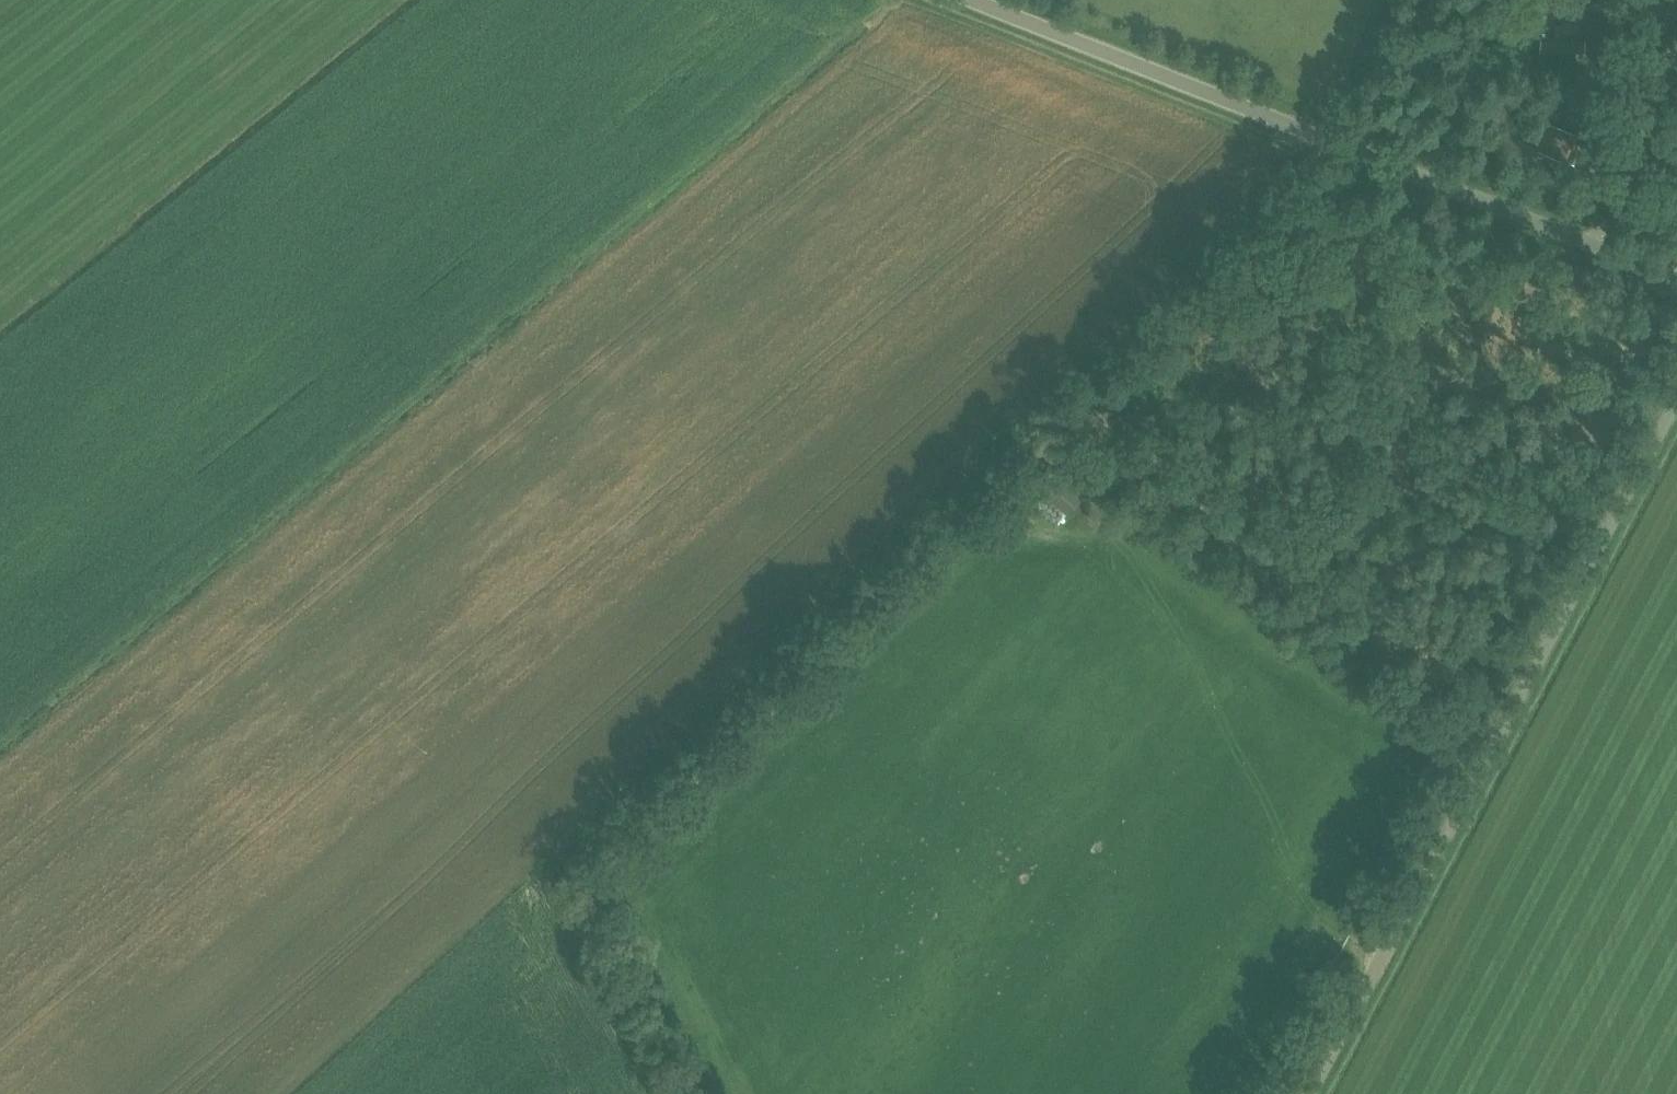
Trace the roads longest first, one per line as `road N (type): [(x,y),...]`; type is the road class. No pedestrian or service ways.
road 1 (unclassified): [(1311,1093),(1676,405)]
road 2 (unclassified): [(1676,277),(975,0)]

